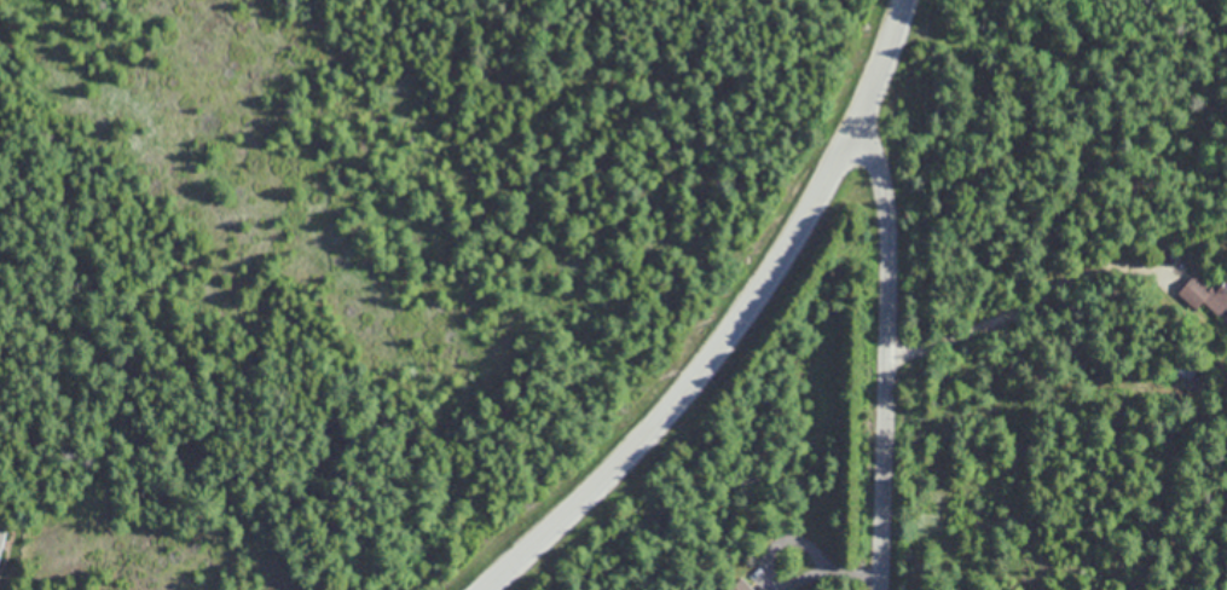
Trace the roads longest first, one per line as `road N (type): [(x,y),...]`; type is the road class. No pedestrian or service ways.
road 1 (tertiary): [(489,589),(629,456),(762,290),(852,137),(904,0)]
road 2 (residential): [(880,589),(890,293),(884,202),(874,166),(852,137)]

